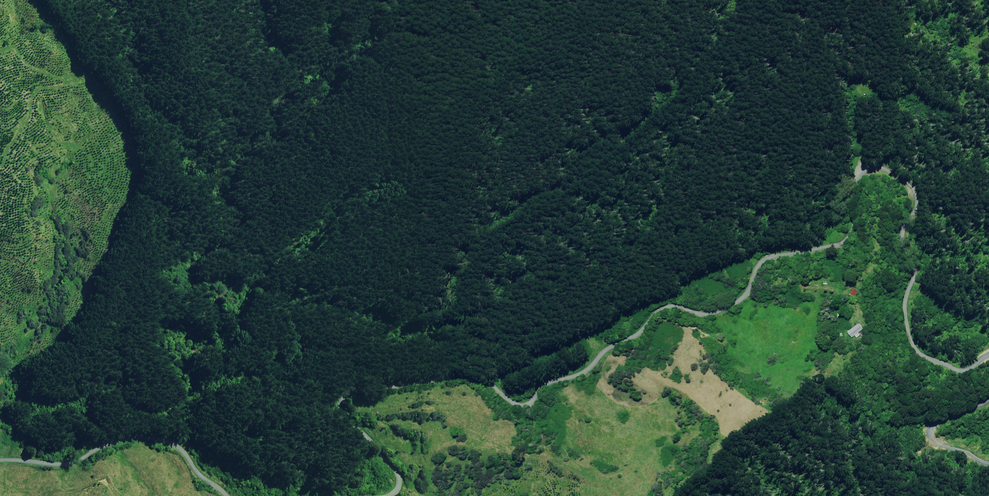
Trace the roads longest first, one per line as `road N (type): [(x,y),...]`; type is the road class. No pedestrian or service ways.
road 1 (unclassified): [(341,495),(380,491),(399,477),(384,446),(342,400),(369,382),(476,369),(494,399),(539,383),(581,363),(601,337),(647,311),(671,301),(699,311),(738,291),(766,250),(843,229),(864,166),(888,160),(914,182),(901,246),(912,261),(904,305),(910,339),(928,363),(940,365),(970,366),(988,346)]
road 2 (unclassified): [(0,453),(62,455),(98,440),(158,435),(182,448),(227,495)]
road 3 (unclassified): [(988,390),(934,428),(946,444),(988,453)]

